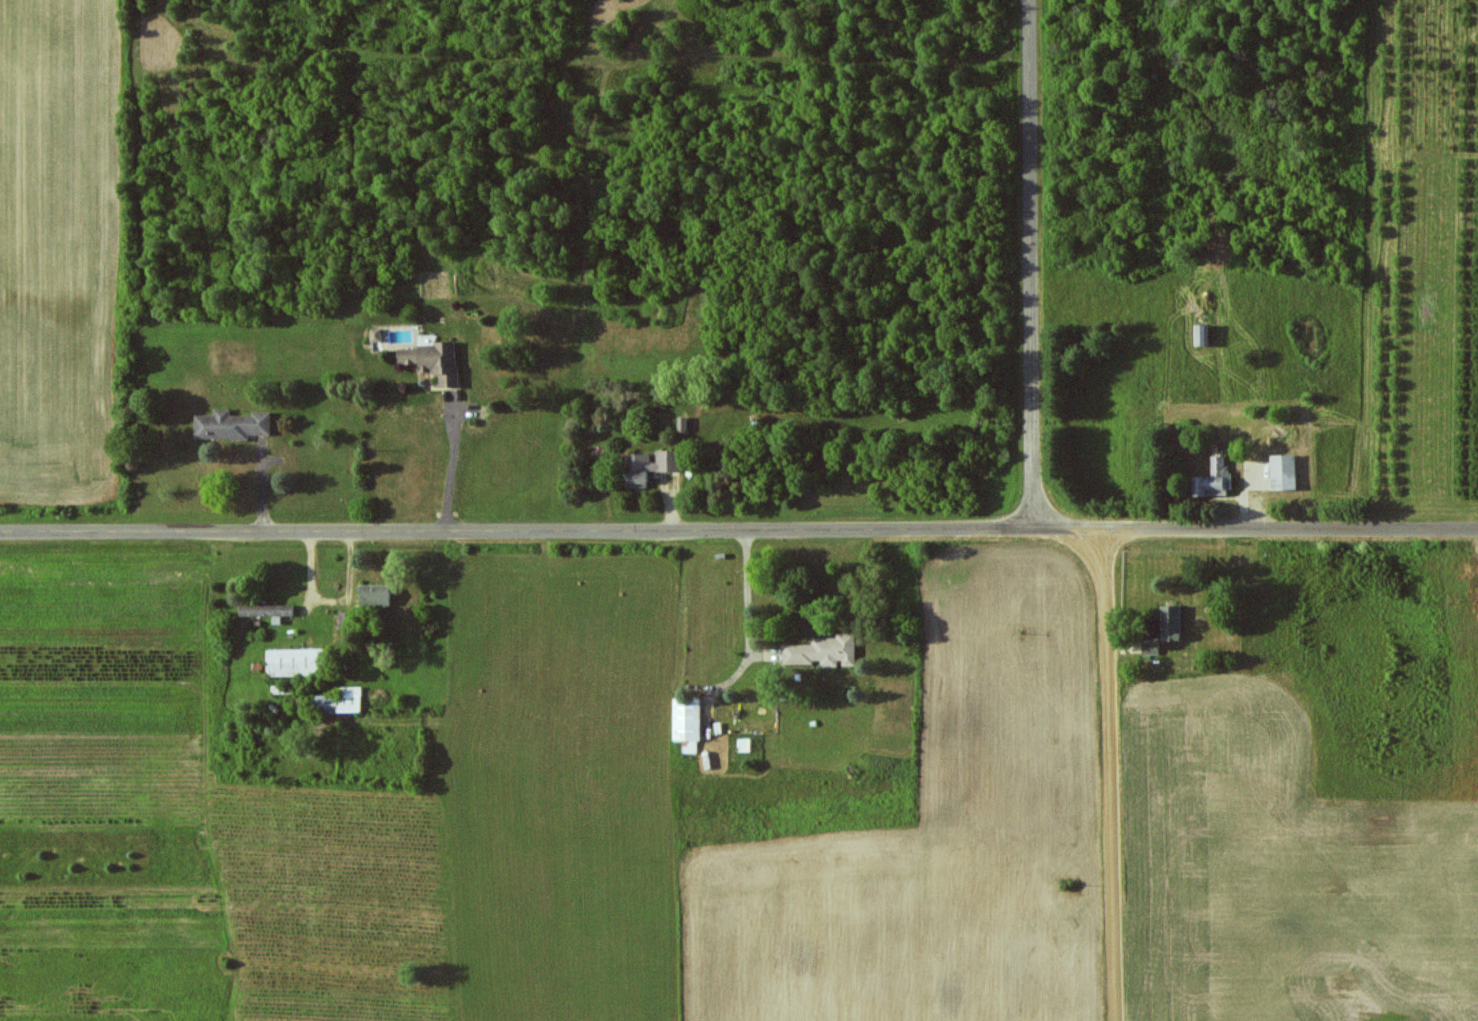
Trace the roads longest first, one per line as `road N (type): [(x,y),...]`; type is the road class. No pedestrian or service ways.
road 1 (residential): [(0,531),(1477,531)]
road 2 (residential): [(1036,529),(1032,0)]
road 3 (residential): [(1118,1020),(1107,529)]

